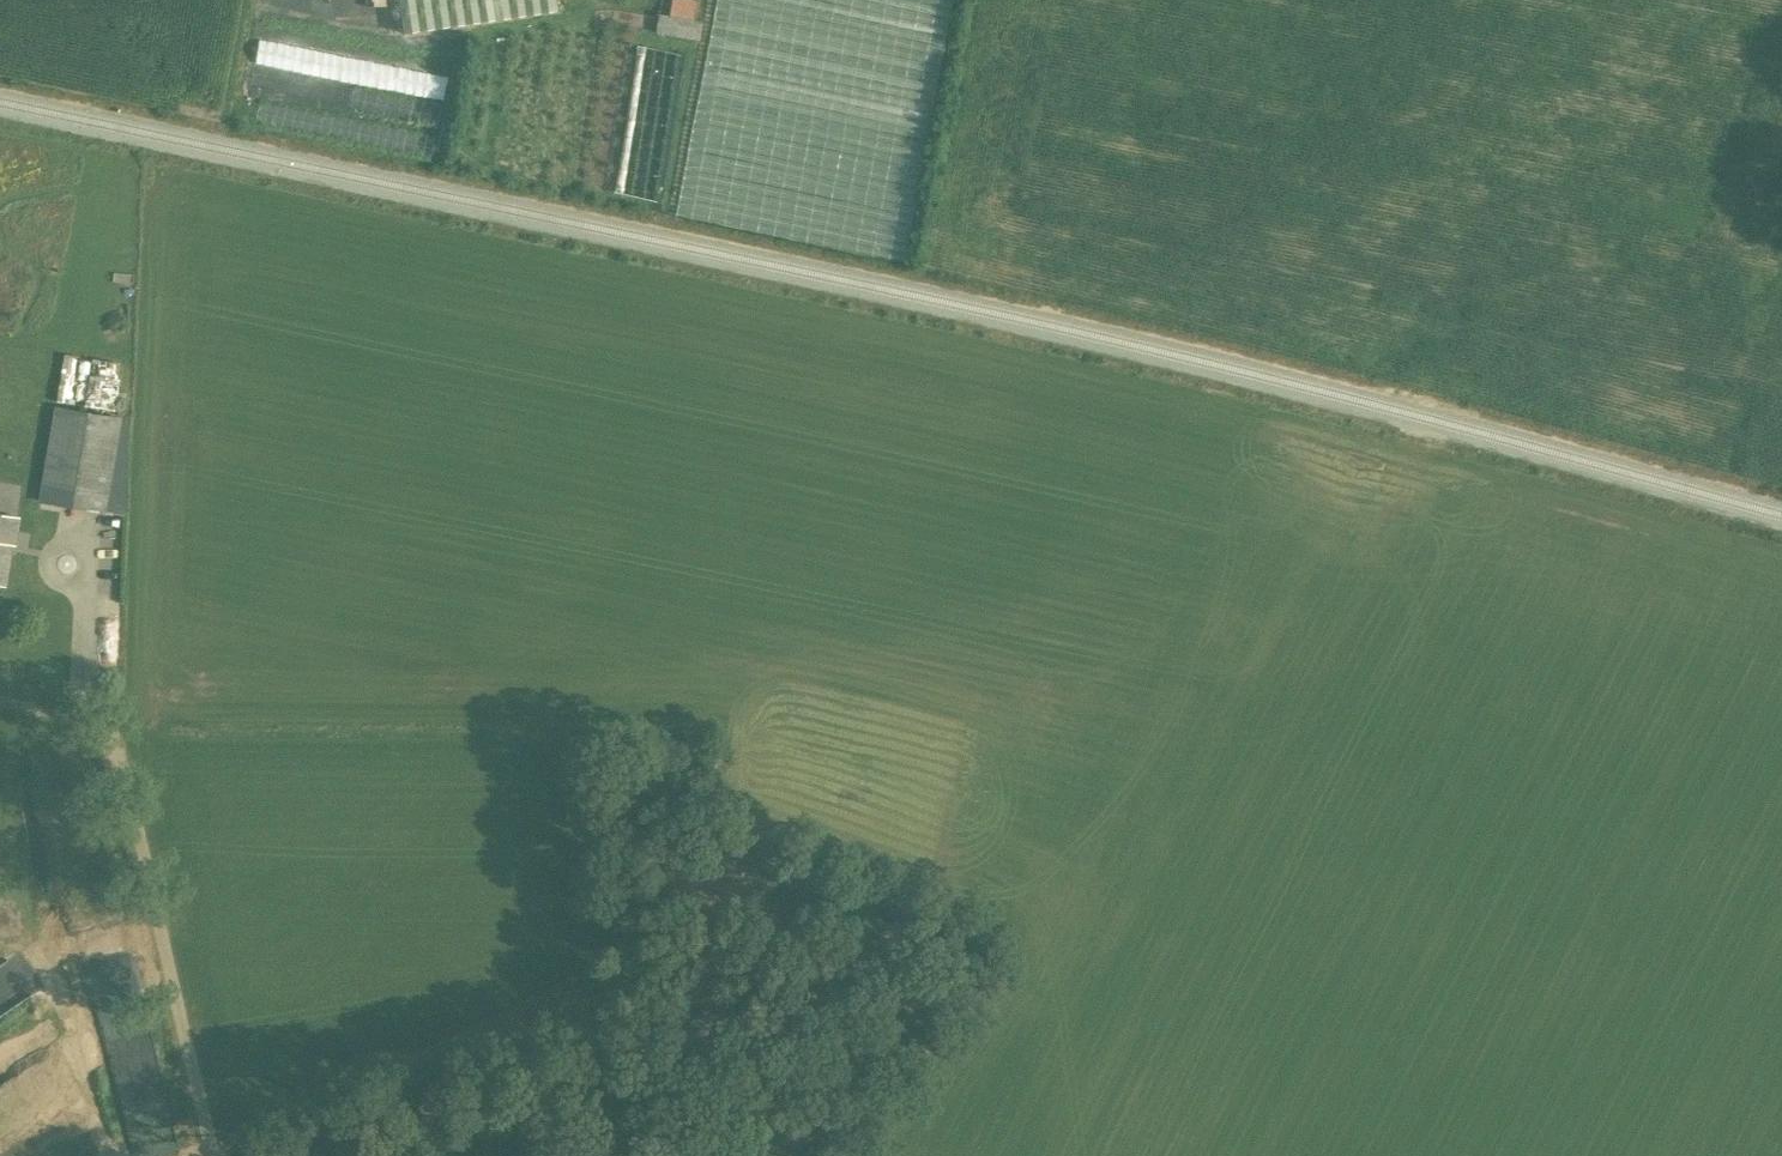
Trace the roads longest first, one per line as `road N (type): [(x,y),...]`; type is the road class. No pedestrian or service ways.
road 1 (track): [(84,538),(103,732),(133,806),(206,1155)]

